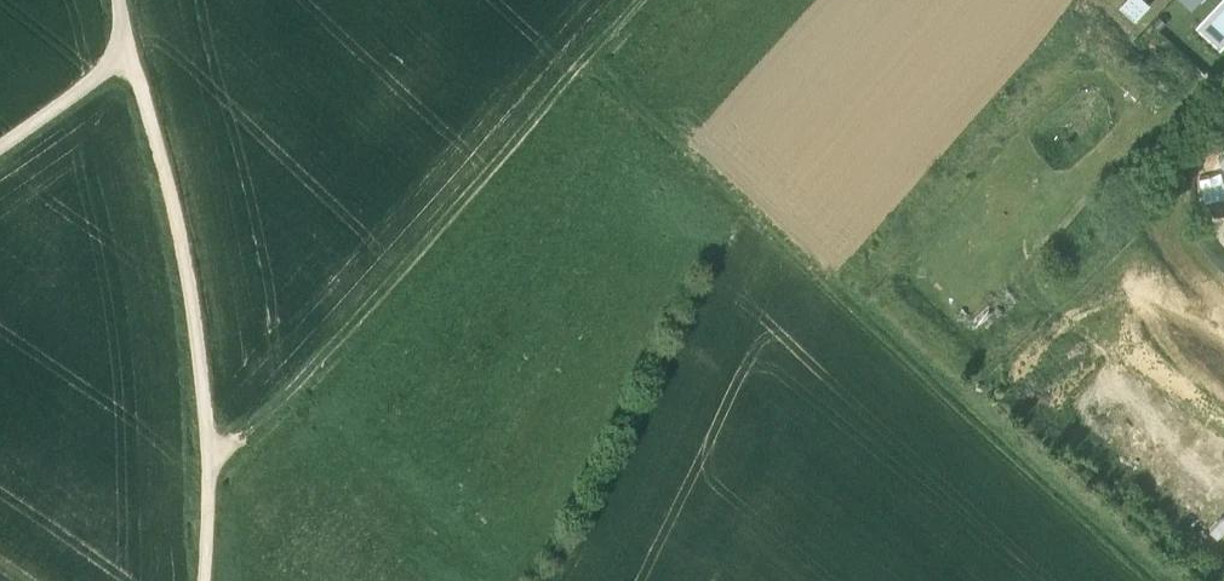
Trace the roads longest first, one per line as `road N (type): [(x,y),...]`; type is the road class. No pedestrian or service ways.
road 1 (track): [(589,67),(1153,580)]
road 2 (track): [(649,0),(239,454),(209,471)]
road 3 (track): [(117,0),(196,321),(209,471),(205,580)]
road 4 (track): [(126,56),(0,146)]

